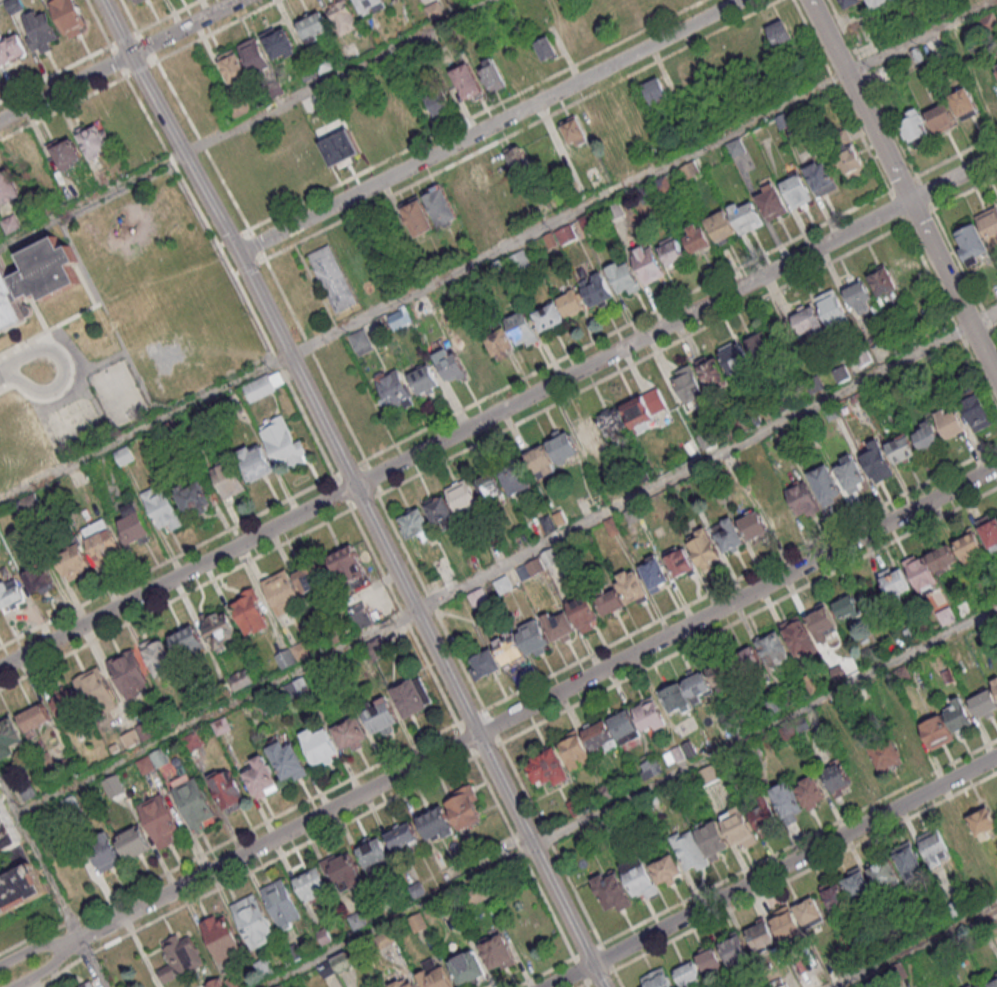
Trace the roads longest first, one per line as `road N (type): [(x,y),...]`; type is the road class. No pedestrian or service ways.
road 1 (residential): [(0,668),(996,155)]
road 2 (residential): [(81,938),(996,466)]
road 3 (tertiary): [(248,267),(606,986)]
road 4 (residential): [(240,252),(739,0)]
road 5 (residential): [(546,986),(996,756)]
road 6 (residential): [(996,378),(811,0)]
road 7 (tertiary): [(135,54),(248,267)]
road 8 (residential): [(0,122),(135,54)]

